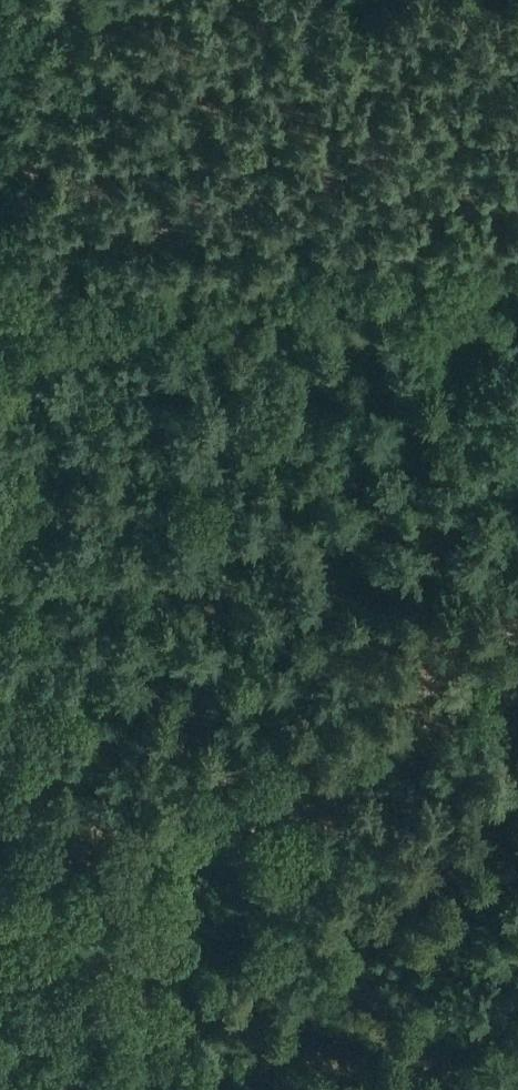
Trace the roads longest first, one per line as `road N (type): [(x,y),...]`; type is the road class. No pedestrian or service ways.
road 1 (track): [(0,640),(8,310),(0,103)]
road 2 (track): [(8,310),(517,266)]

